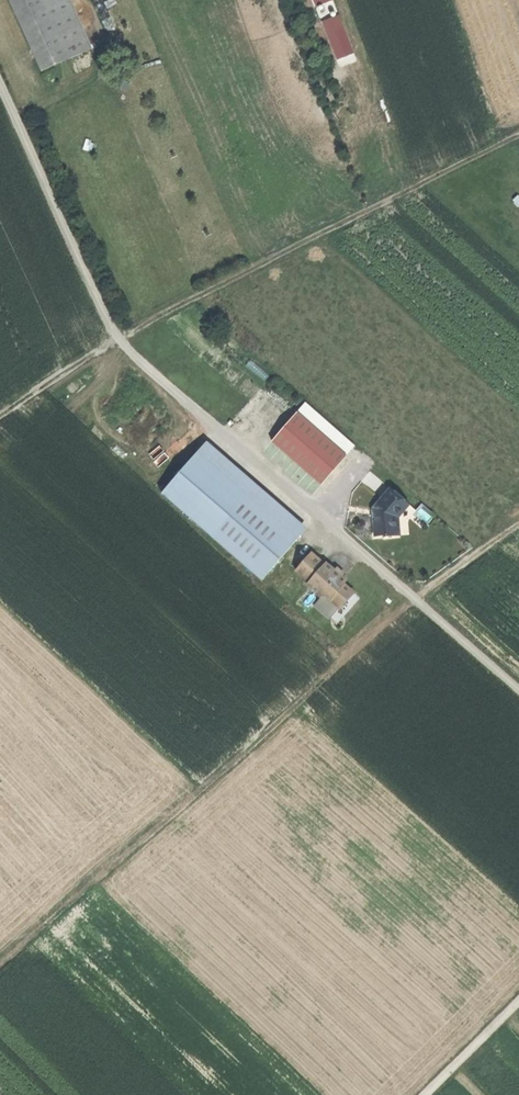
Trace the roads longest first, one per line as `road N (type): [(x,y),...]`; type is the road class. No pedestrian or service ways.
road 1 (track): [(518,526),(415,598),(0,973)]
road 2 (track): [(518,139),(119,338),(0,417)]
road 3 (track): [(518,1001),(428,1094)]

